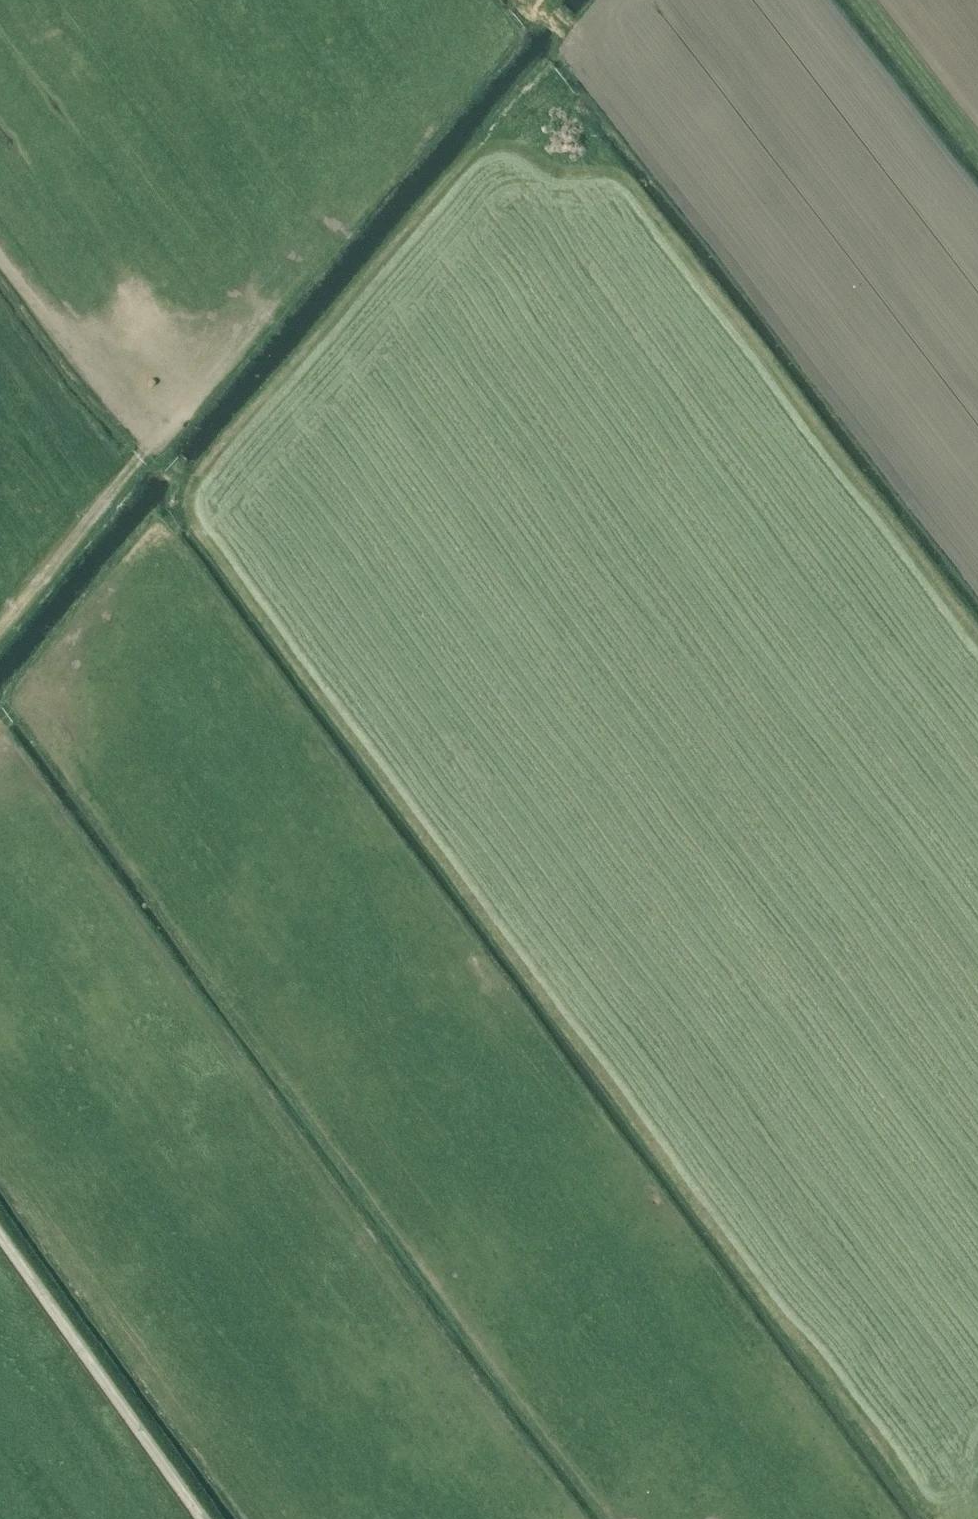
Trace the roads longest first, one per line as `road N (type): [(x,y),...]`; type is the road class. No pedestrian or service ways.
road 1 (track): [(200,1518),(0,1239)]

